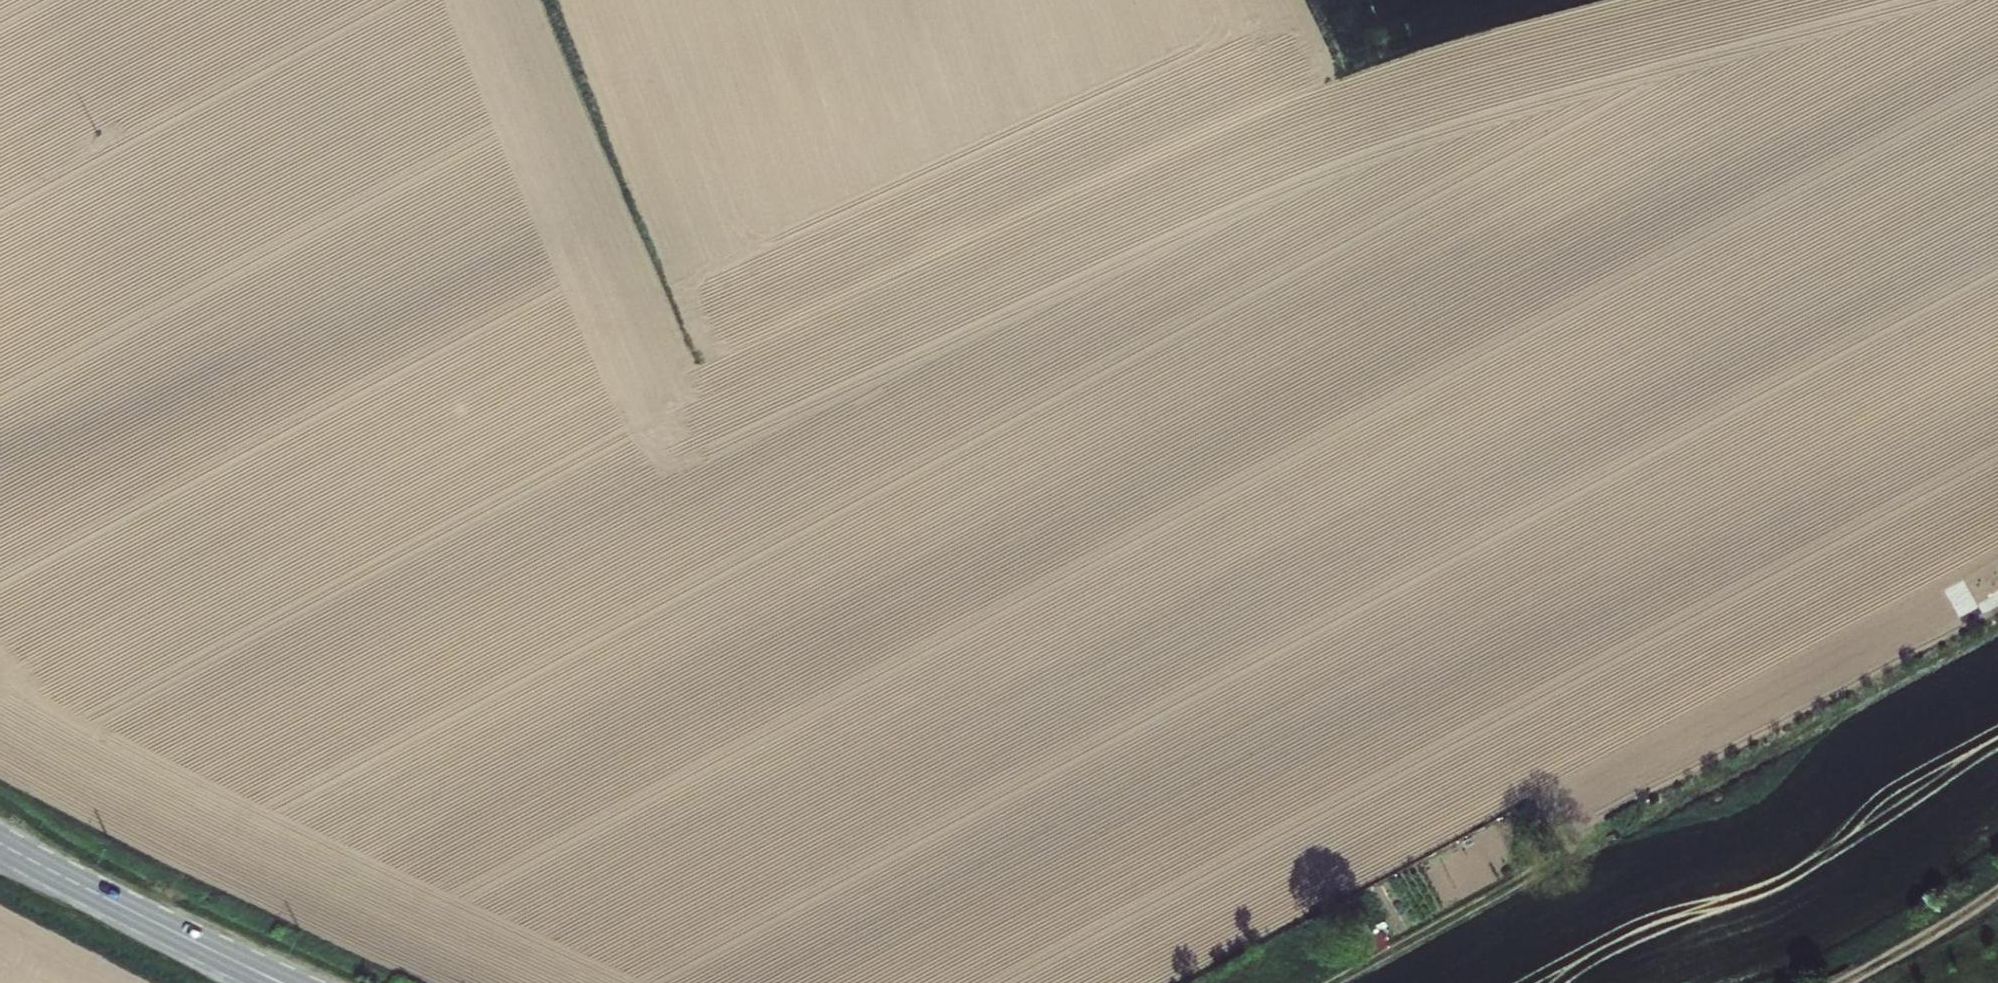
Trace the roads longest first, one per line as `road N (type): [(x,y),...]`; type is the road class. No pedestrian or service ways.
road 1 (tertiary): [(0,842),(286,982)]
road 2 (track): [(1997,892),(1835,982)]

